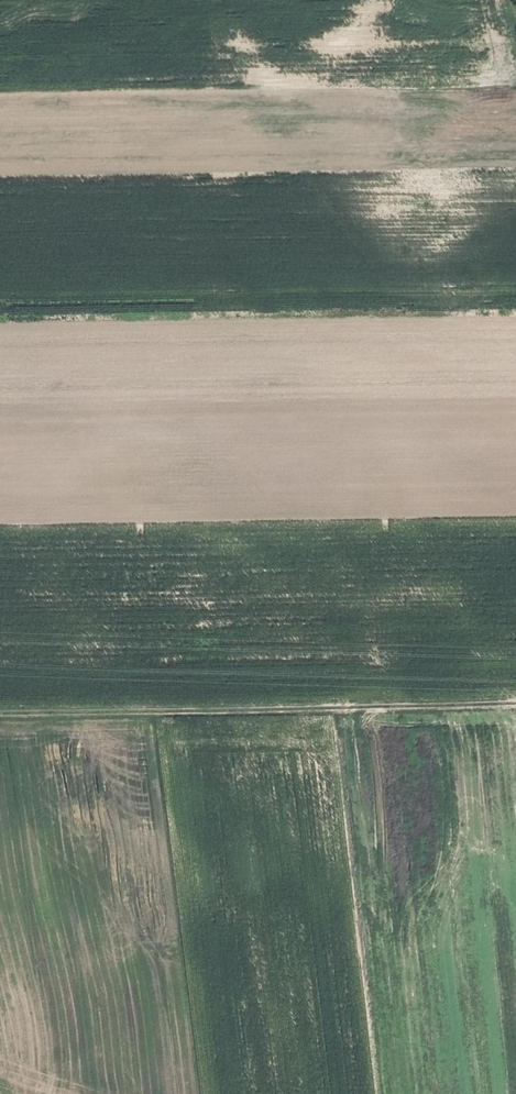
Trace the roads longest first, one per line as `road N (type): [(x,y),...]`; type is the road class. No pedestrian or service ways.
road 1 (track): [(515,707),(0,716)]

